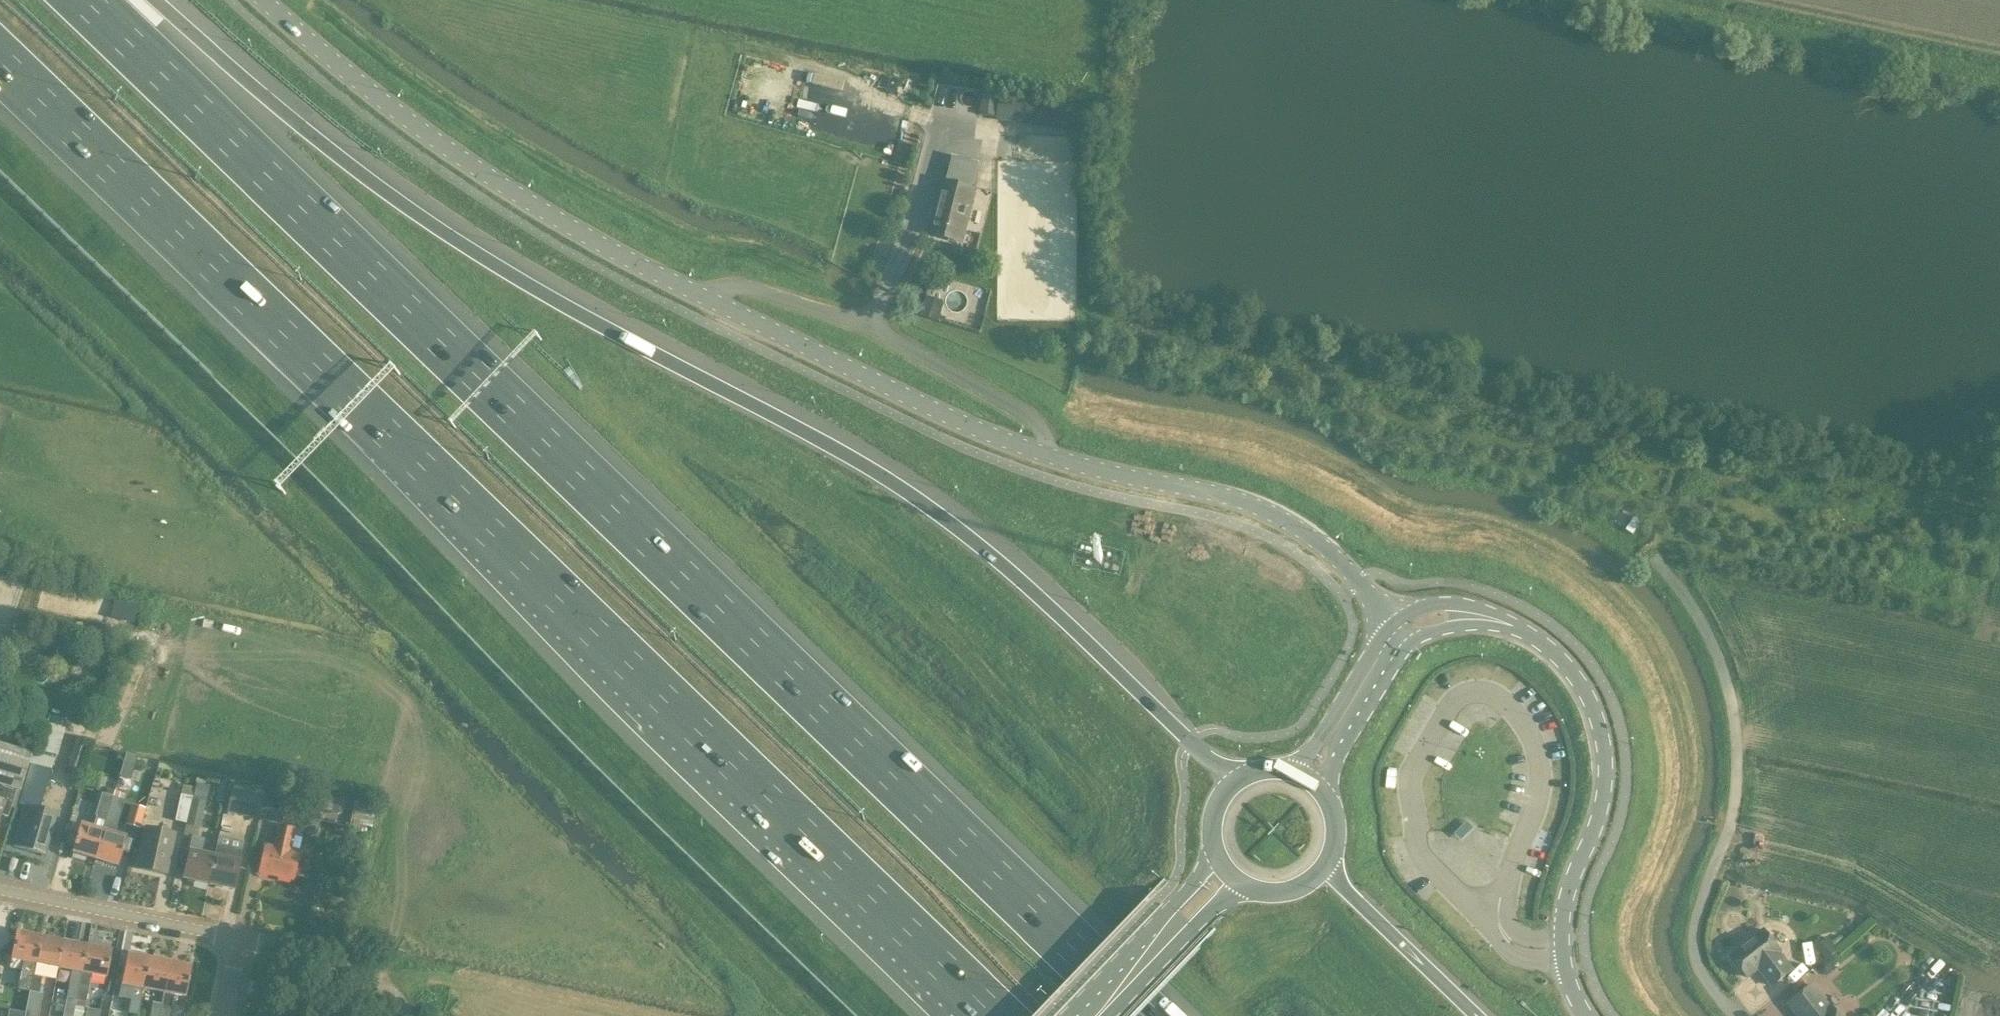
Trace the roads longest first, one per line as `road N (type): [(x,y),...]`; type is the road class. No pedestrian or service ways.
road 1 (motorway): [(1144,1015),(84,0)]
road 2 (motorway): [(0,60),(994,1015)]
road 3 (motorway): [(1236,782),(960,529),(846,456),(515,278),(320,141),(152,0)]
road 4 (tertiary): [(263,0),(367,91),(499,185),(709,300)]
road 5 (unclassified): [(1737,1015),(1701,968),(1700,930),(1736,817),(1741,754),(1730,679),(1701,614),(1662,558)]
road 6 (unclassified): [(1588,1015),(1563,951),(1566,903),(1606,784),(1603,734),(1575,675),(1514,625)]
road 7 (unclassified): [(1052,456),(1036,422),(871,326),(749,289),(722,289),(709,300)]
road 8 (tertiary): [(1052,456),(1283,520),(1360,582),(1394,624)]
road 9 (tertiary): [(709,300),(1000,441),(1052,456)]
road 10 (tertiary): [(239,940),(0,889)]
road 11 (motorway): [(1477,1015),(1326,866)]
road 12 (tertiary): [(1394,624),(1314,746),(1289,770)]
road 13 (tertiary): [(394,1015),(316,957),(239,940)]
road 14 (tertiary): [(1327,796),(1339,755),(1408,646)]
road 15 (unclassified): [(1514,625),(1446,603),(1394,624)]

